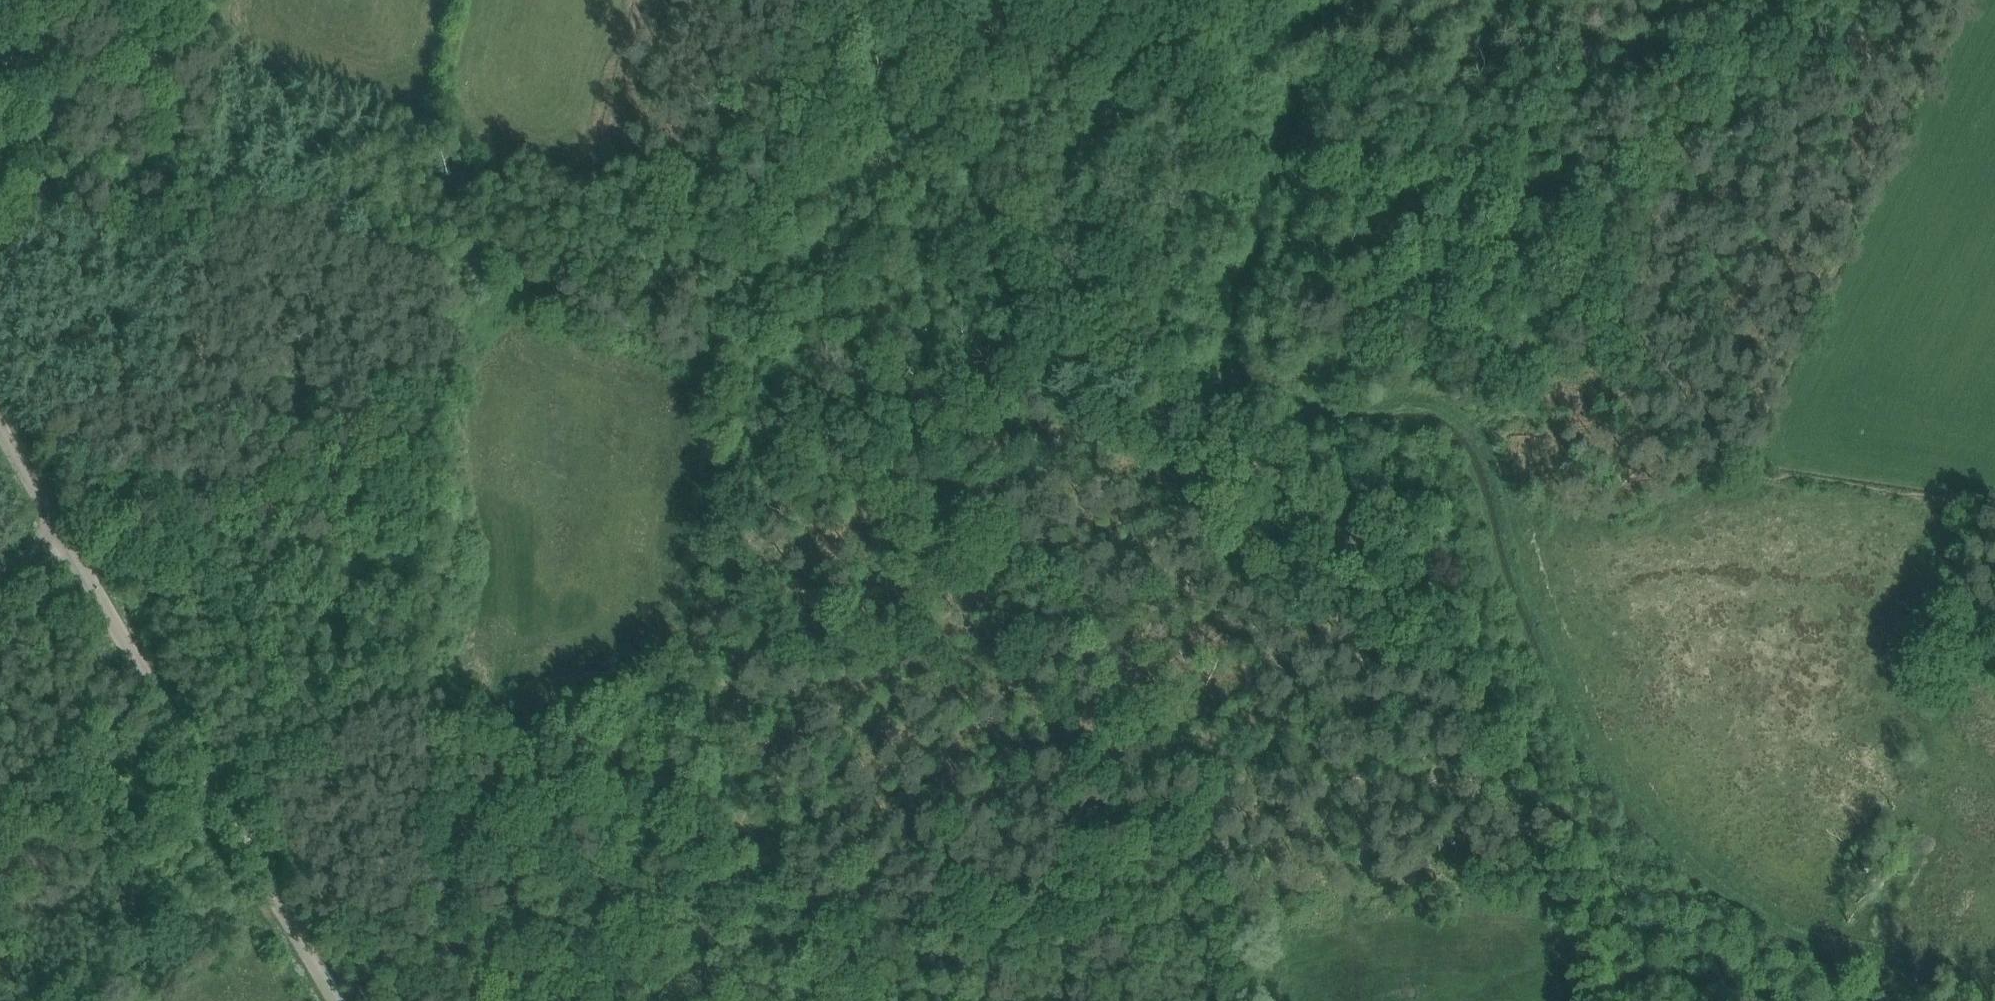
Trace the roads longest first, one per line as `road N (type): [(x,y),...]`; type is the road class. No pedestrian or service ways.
road 1 (unclassified): [(337,1000),(67,544)]
road 2 (unclassified): [(67,544),(0,425)]

